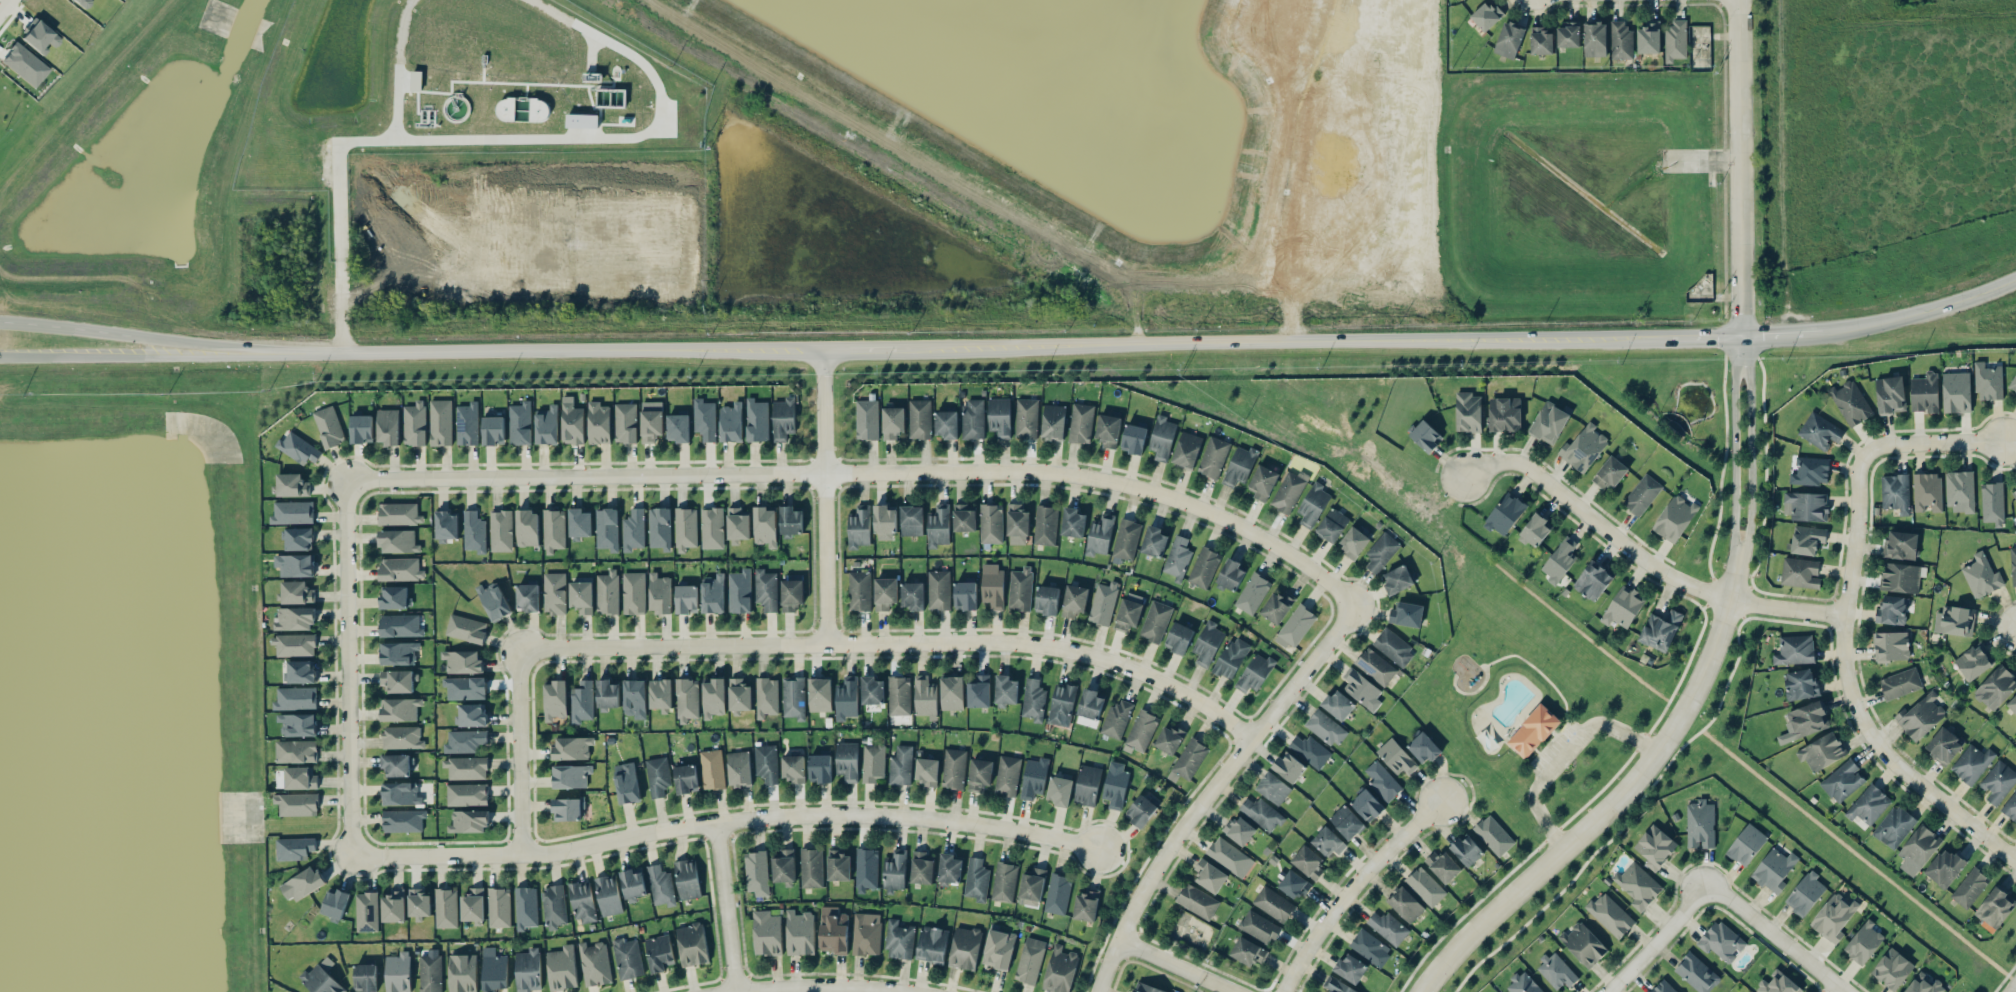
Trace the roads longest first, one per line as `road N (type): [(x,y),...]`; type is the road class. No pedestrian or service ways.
road 1 (secondary): [(2015,260),(1896,308),(1739,327),(1092,302),(344,310)]
road 2 (residential): [(344,481),(1039,473),(1109,480),(1217,517),(1282,550),(1353,604)]
road 3 (residential): [(519,853),(516,650),(1004,644),(1065,651),(1164,685),(1249,739)]
road 4 (secondary): [(896,340),(1153,337),(1426,354),(1658,348)]
road 5 (residential): [(1097,847),(998,825),(812,813),(560,852),(349,857)]
road 6 (secondary): [(238,350),(820,340)]
road 7 (tertiary): [(1418,991),(1438,961),(1650,758),(1691,695),(1726,601)]
road 8 (residential): [(1866,451),(1856,464),(1856,526),(1840,617),(1839,654),(1854,710),(1867,741),(2015,864)]
road 9 (residential): [(1353,604),(1166,845),(1094,991)]
road 10 (residential): [(1460,478),(1506,463),(1528,470),(1679,582),(1726,601),(1840,617)]
road 11 (residential): [(349,857),(344,481)]
road 12 (tertiary): [(1741,0),(1739,346)]
road 13 (residential): [(1600,991),(1708,887),(1847,991)]
road 14 (residential): [(822,646),(820,340)]
road 15 (tertiary): [(1726,601),(1748,516),(1748,373),(1739,346)]
road 16 (tertiary): [(1739,346),(1726,601)]
road 17 (residential): [(1441,799),(1336,902),(1282,991)]
road 18 (secondary): [(1820,343),(1960,316),(2015,294)]
road 19 (secondary): [(17,355),(204,351)]
road 20 (residential): [(714,823),(734,990)]
road 21 (residential): [(723,991),(888,991)]
road 22 (residential): [(1997,440),(1866,451)]
road 23 (residential): [(1116,940),(1229,991)]

